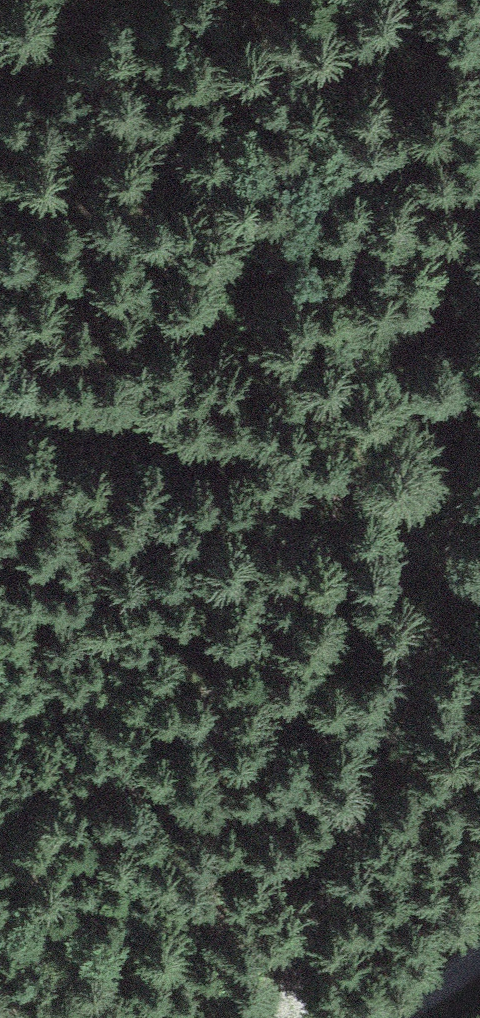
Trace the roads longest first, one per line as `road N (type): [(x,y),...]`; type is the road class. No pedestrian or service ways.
road 1 (track): [(479,204),(422,347),(430,474),(451,588),(307,948),(295,1017)]

